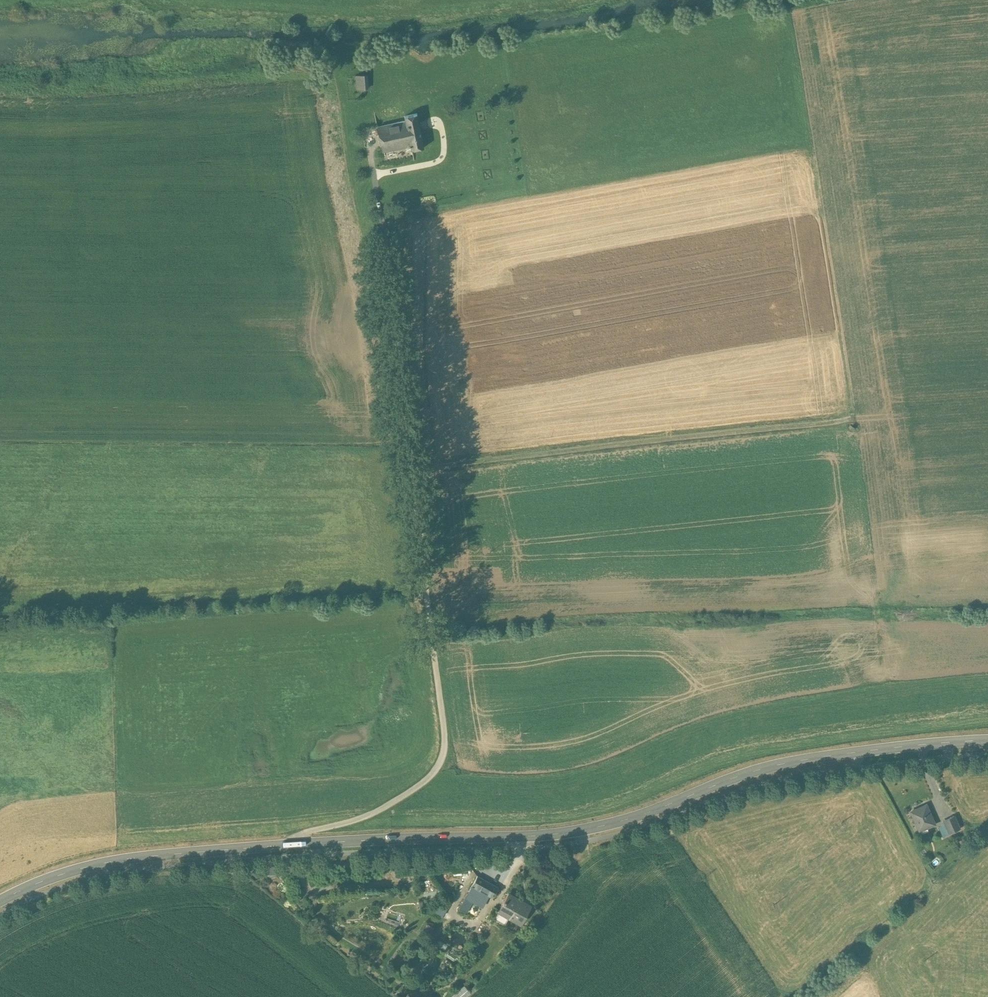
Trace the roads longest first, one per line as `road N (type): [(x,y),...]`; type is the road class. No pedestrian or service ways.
road 1 (residential): [(278,844),(421,785),(449,749),(375,179)]
road 2 (tertiary): [(278,844),(599,826),(807,758),(987,738)]
road 3 (tertiary): [(0,901),(57,873),(278,844)]

